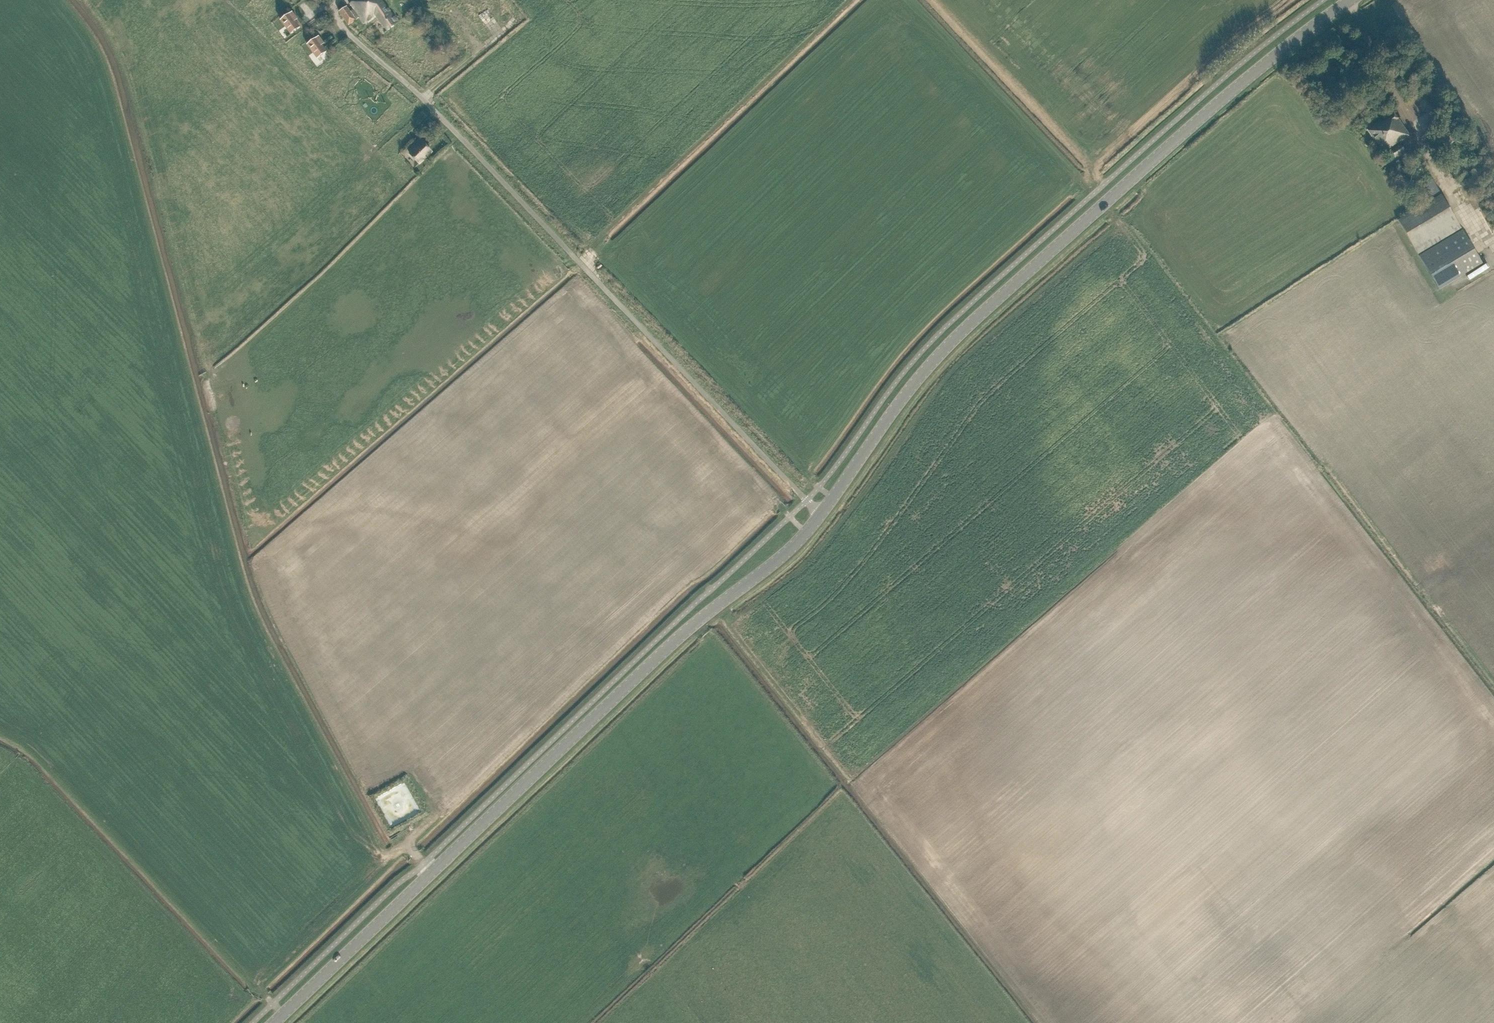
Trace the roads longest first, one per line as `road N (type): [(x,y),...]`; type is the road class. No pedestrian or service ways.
road 1 (tertiary): [(275,1022),(686,631),(802,537),(931,364),(1020,278),(1202,117),(1351,0)]

